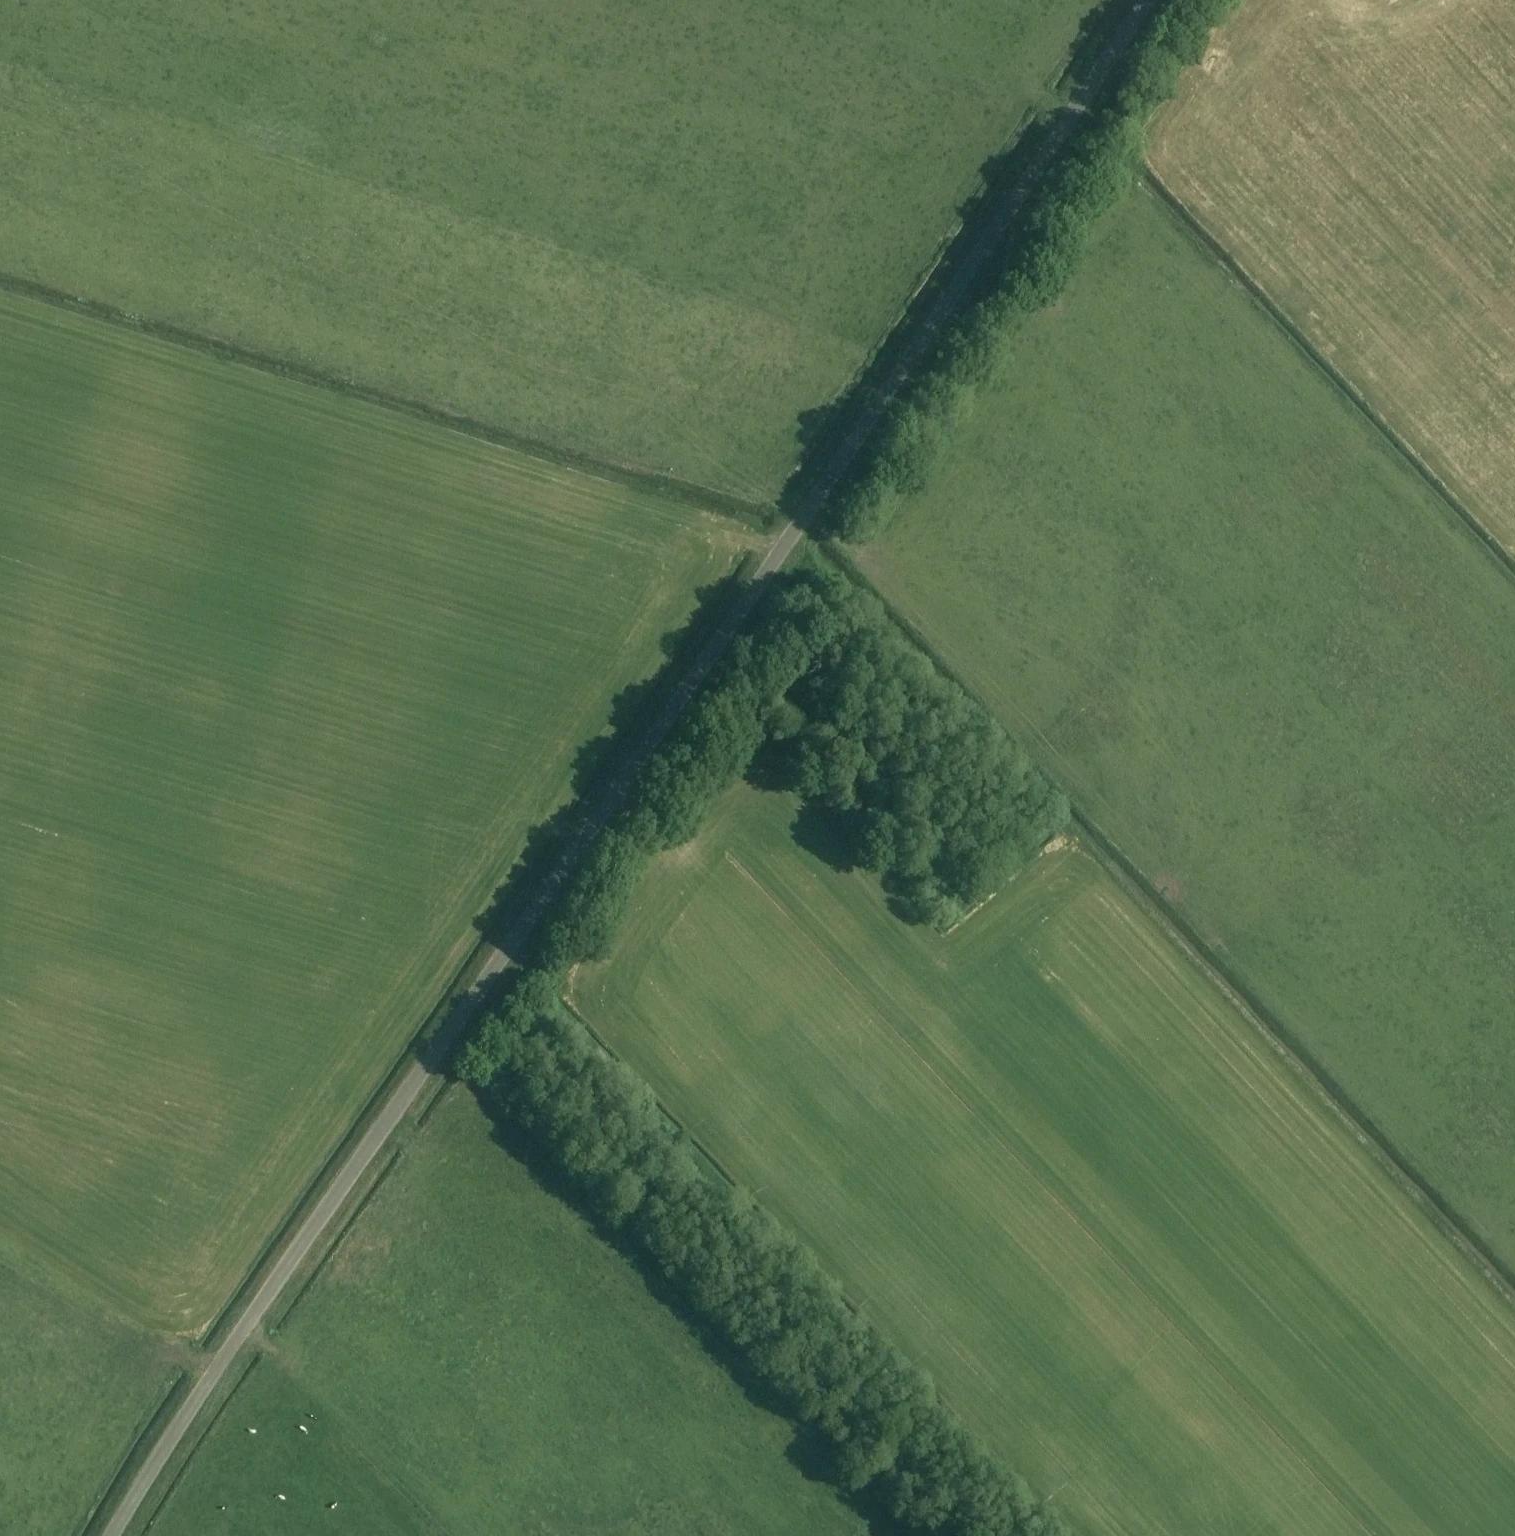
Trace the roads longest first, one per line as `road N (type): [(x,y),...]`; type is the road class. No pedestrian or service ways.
road 1 (unclassified): [(113,1535),(189,1410),(1147,0)]

